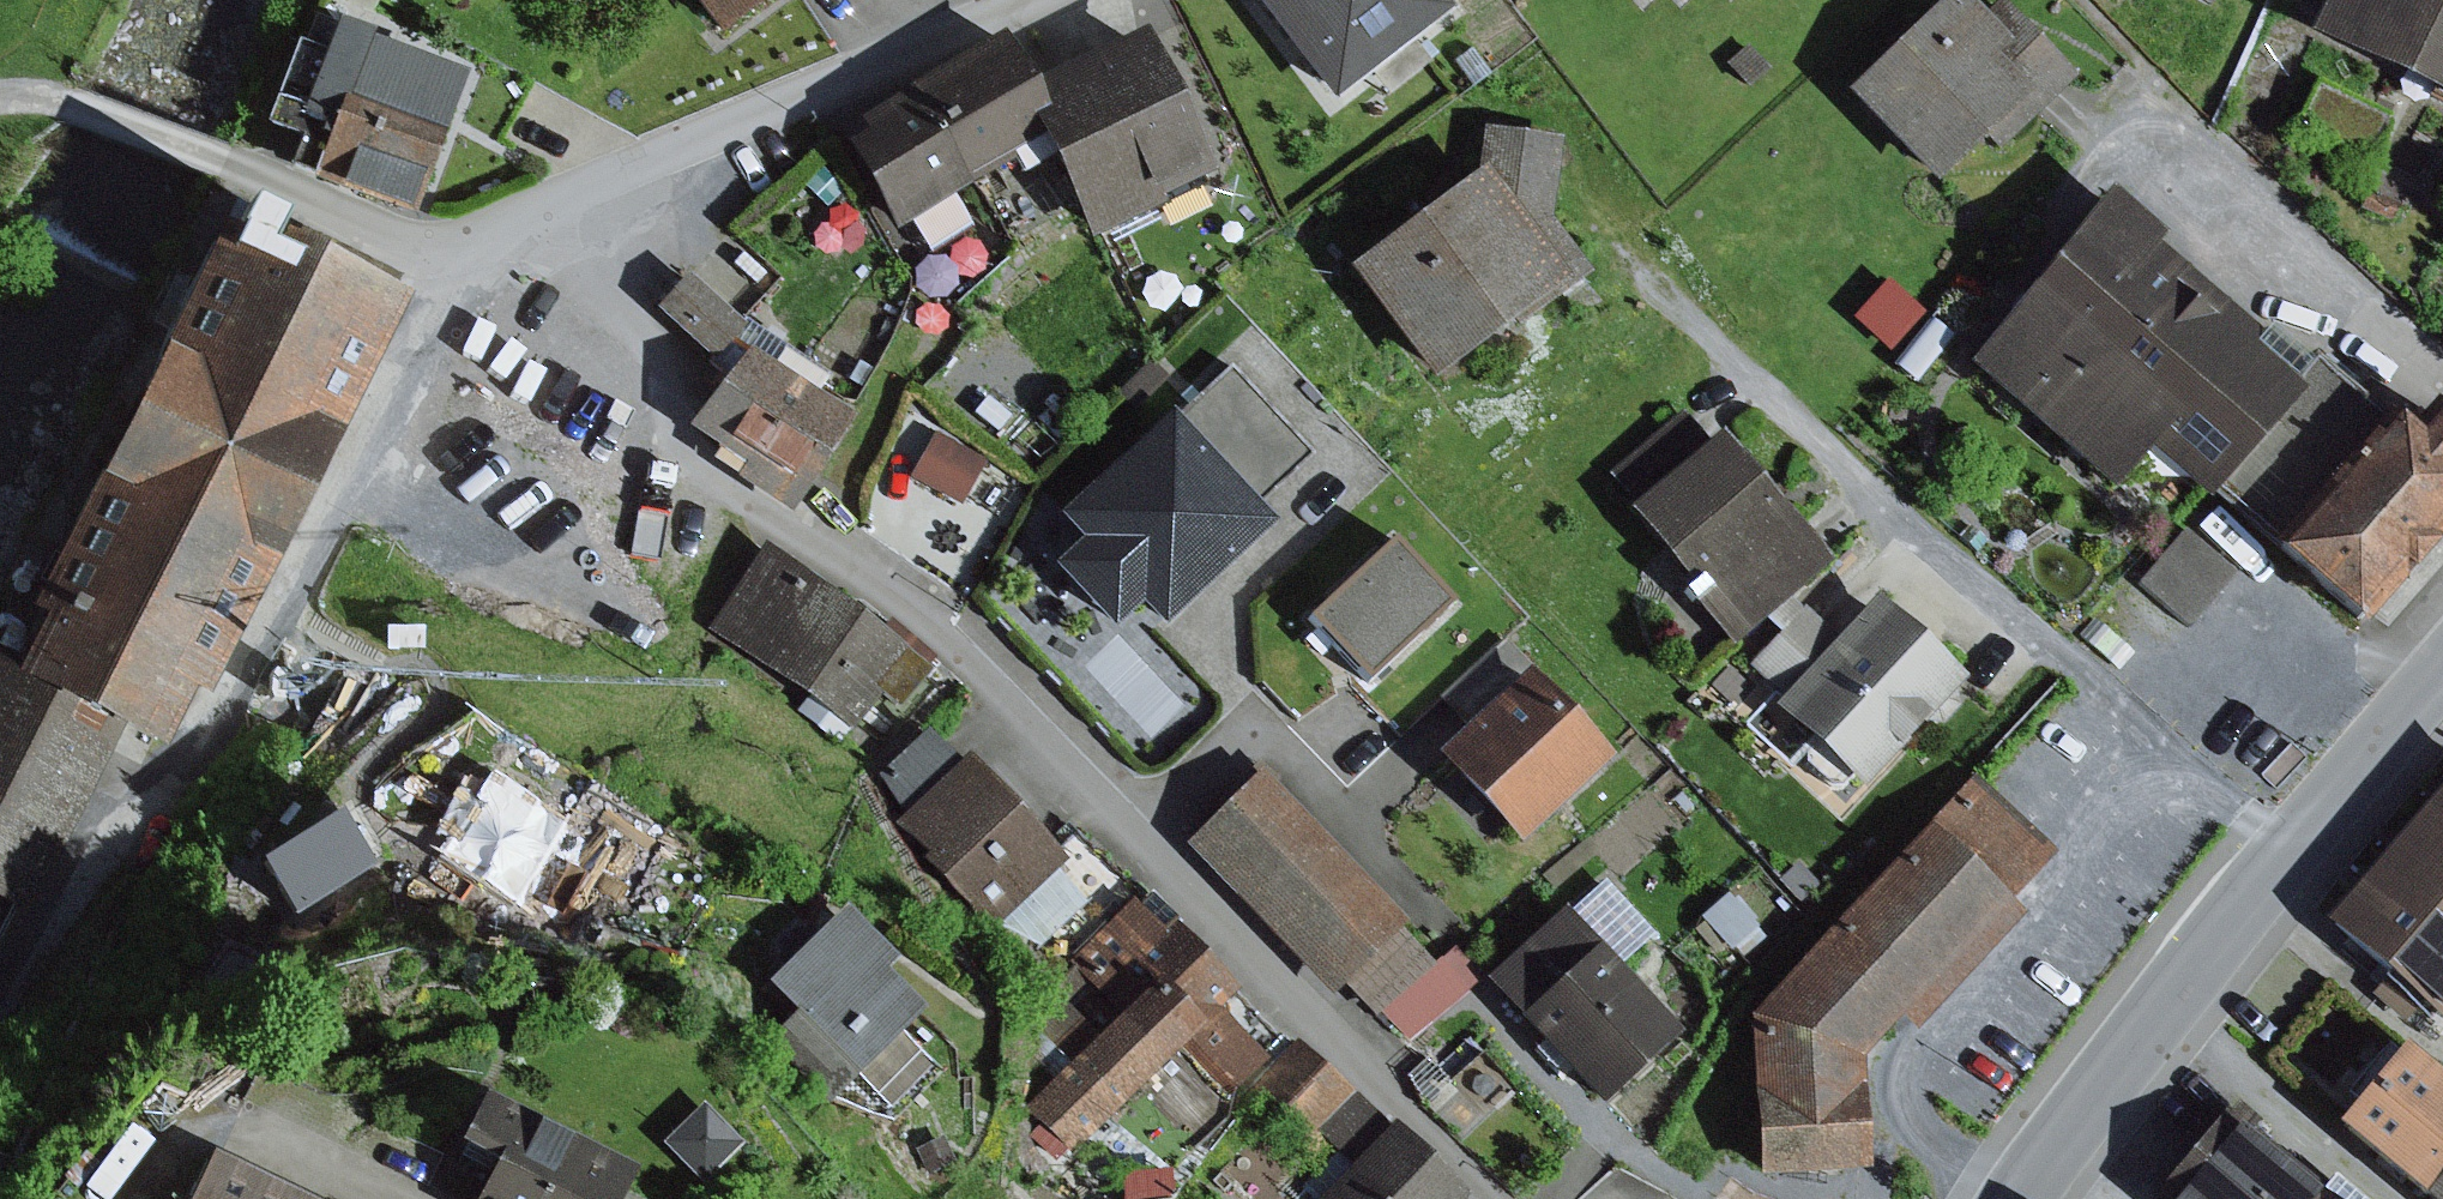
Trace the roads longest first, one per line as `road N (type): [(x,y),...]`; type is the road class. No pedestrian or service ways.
road 1 (residential): [(561,220),(650,343),(674,441),(1136,834),(1500,1198)]
road 2 (residential): [(472,264),(185,768),(117,816),(0,990)]
road 3 (tertiary): [(2442,670),(2266,880),(2022,1198)]
road 4 (residential): [(1030,0),(760,106),(561,220)]
road 5 (residential): [(472,264),(68,104),(0,98)]

